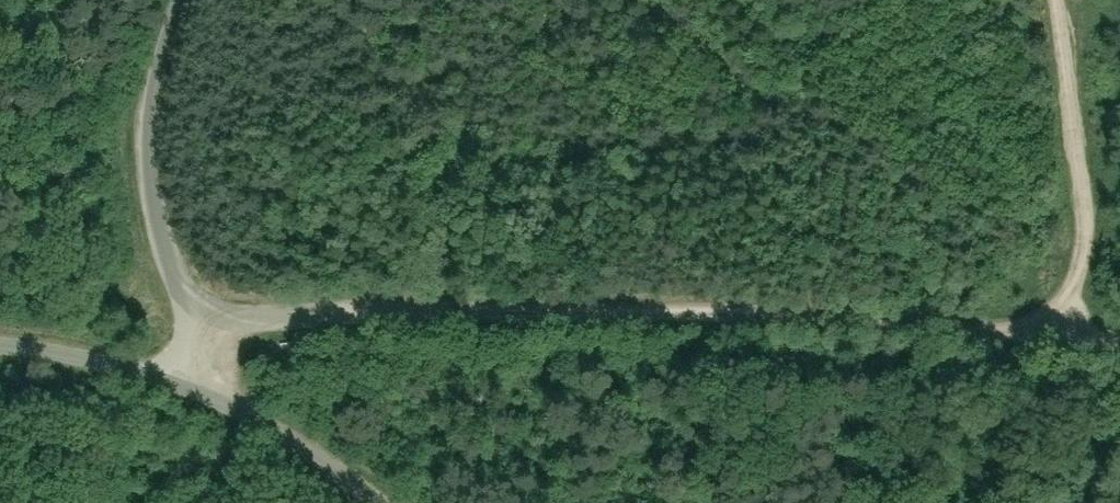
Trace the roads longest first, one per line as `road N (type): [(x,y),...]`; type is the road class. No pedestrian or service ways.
road 1 (track): [(220,315),(312,322),(478,310),(1119,338)]
road 2 (unclassified): [(198,396),(220,315),(179,284),(154,152),(162,85),(188,0)]
road 3 (track): [(1079,336),(1080,193),(1054,0)]
road 4 (unclassified): [(373,502),(344,476),(198,396)]
road 5 (residential): [(198,396),(57,355),(0,351)]

